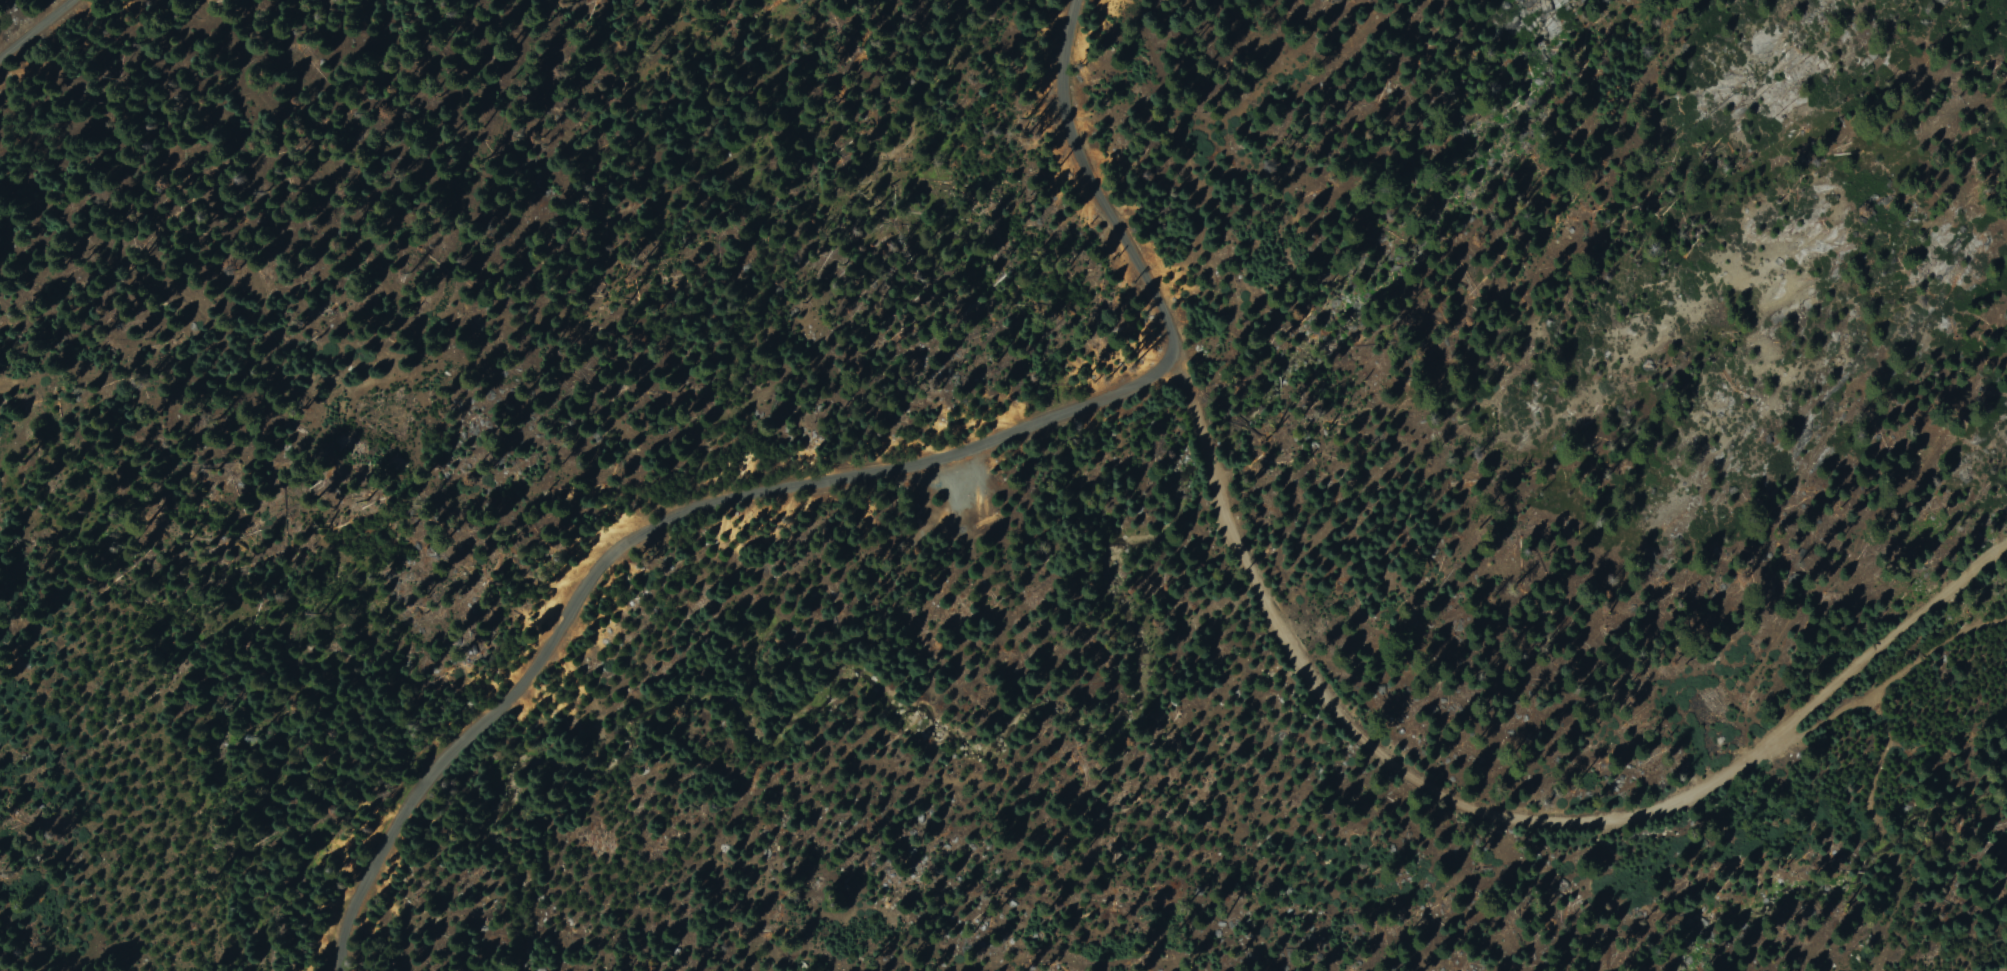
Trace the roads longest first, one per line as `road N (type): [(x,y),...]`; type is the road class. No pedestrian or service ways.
road 1 (track): [(2006,550),(1723,778),(1660,815),(1576,820),(1468,809),(1404,782),(1272,613),(1238,563),(1197,391),(1152,376)]
road 2 (residential): [(346,970),(369,868),(386,839),(514,696),(613,553),(641,528),(721,497),(914,462),(1152,376)]
road 3 (residential): [(1152,376),(1173,353),(1174,335),(1055,108),(1075,0)]

